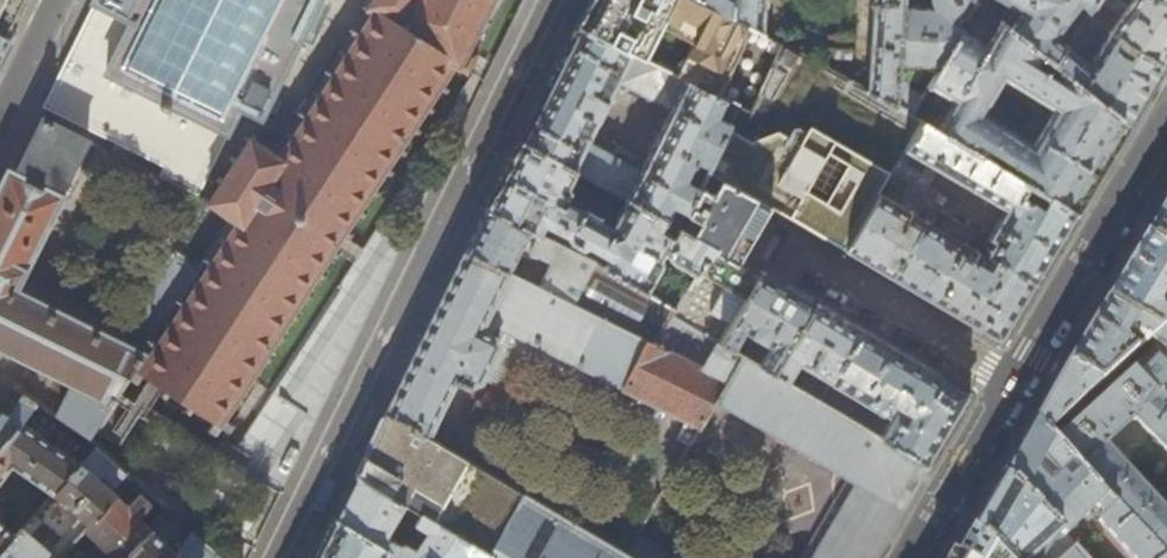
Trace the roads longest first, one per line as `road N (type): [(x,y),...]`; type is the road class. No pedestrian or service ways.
road 1 (residential): [(1166,125),(1015,382)]
road 2 (residential): [(1015,382),(801,258)]
road 3 (residential): [(1015,382),(912,557)]

